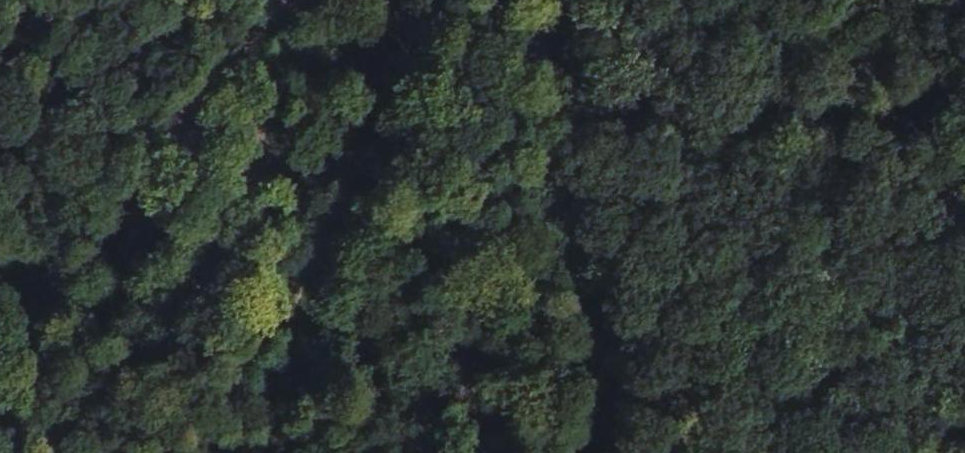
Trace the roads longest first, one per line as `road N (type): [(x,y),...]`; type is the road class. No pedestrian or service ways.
road 1 (track): [(574,452),(562,0)]

